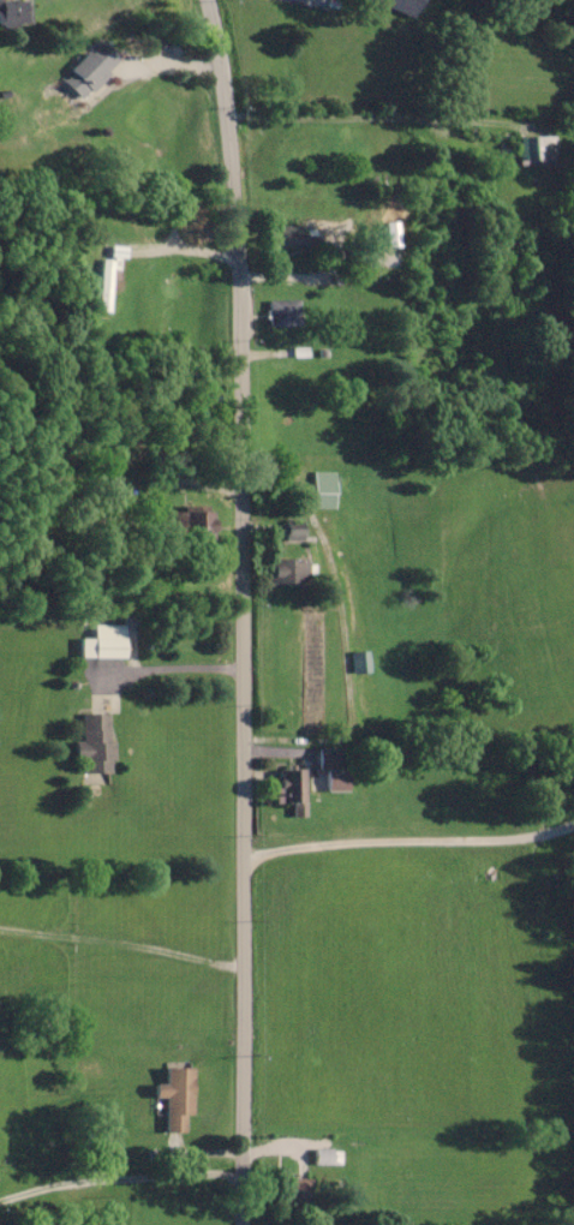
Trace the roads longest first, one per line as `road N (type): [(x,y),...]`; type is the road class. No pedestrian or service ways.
road 1 (residential): [(244,1224),(240,316),(225,109)]
road 2 (residential): [(243,854),(536,835),(573,821)]

